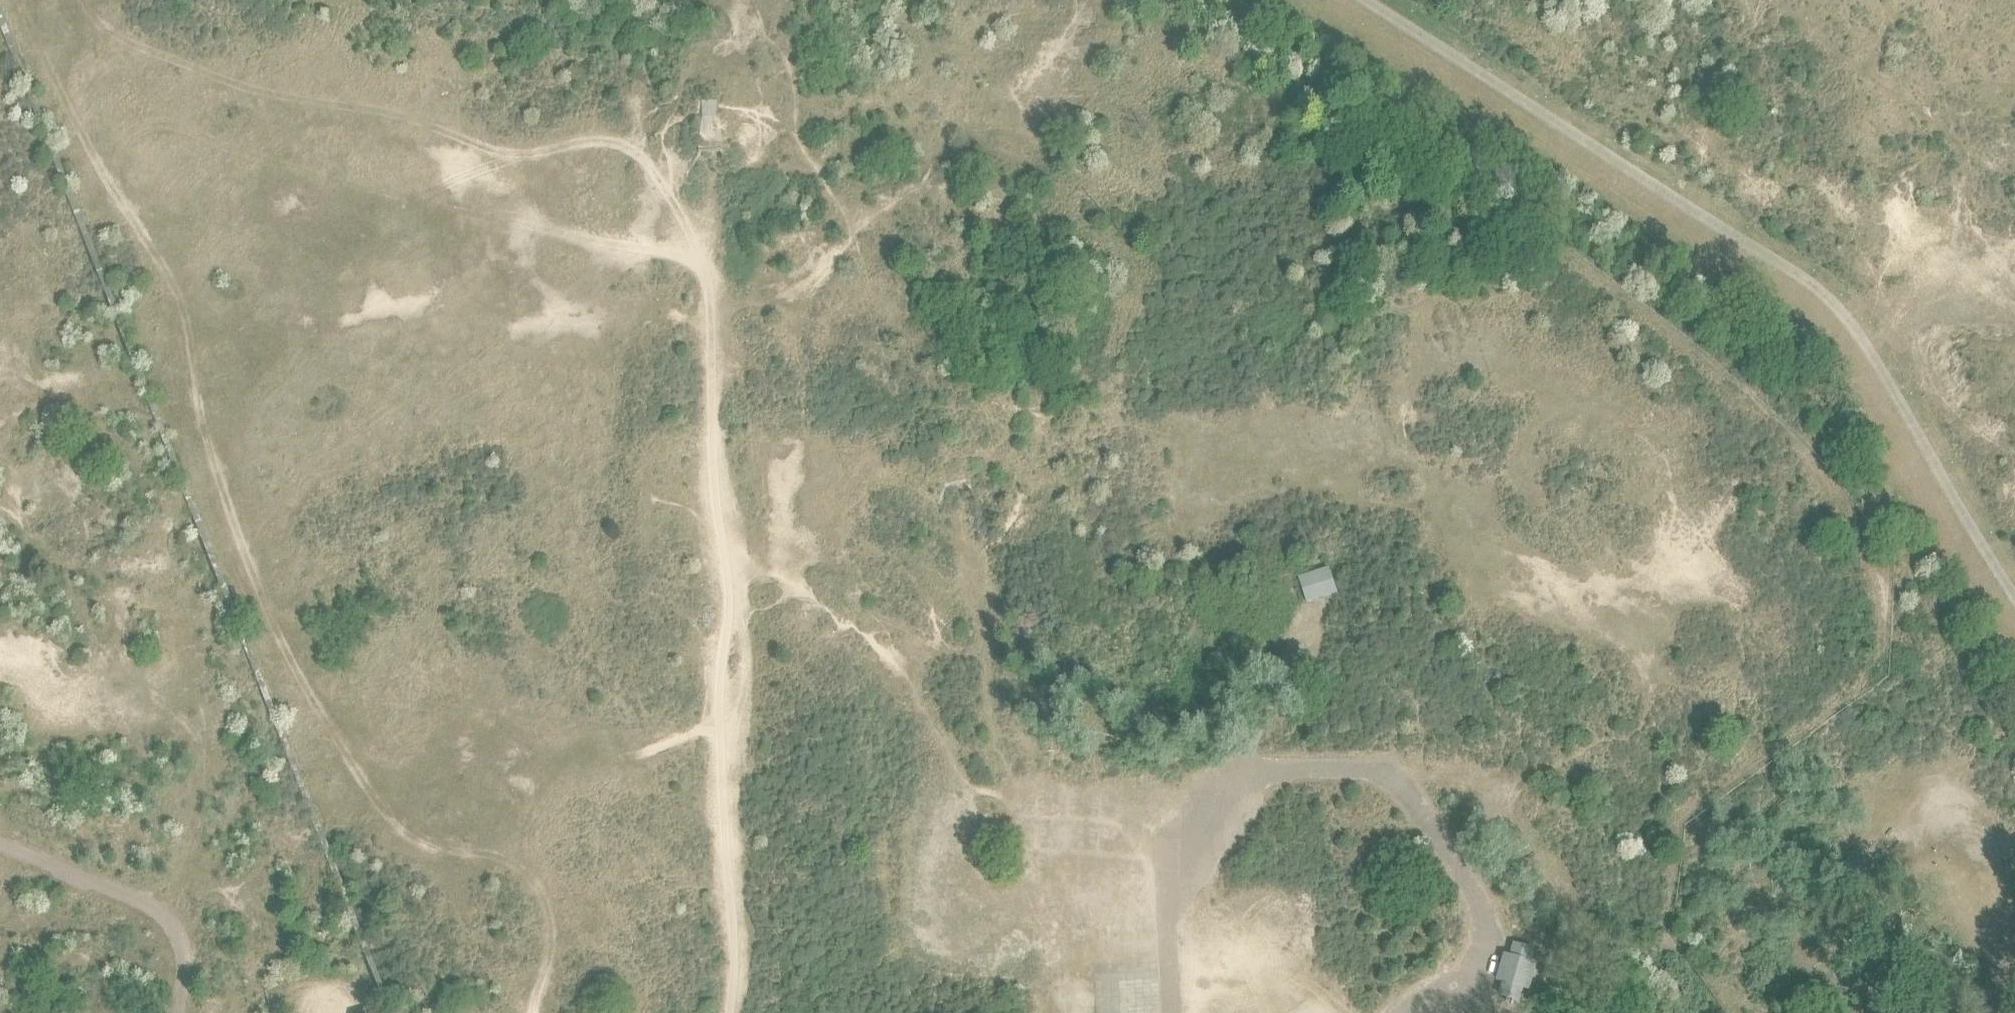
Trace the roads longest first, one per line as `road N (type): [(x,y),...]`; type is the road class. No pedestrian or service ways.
road 1 (track): [(1369,0),(1831,300),(1874,359),(2014,598)]
road 2 (track): [(735,1012),(705,275)]
road 3 (track): [(1416,1012),(1476,968),(1482,914),(1391,773),(1287,773),(1212,804),(1170,855),(1170,1012)]
road 4 (track): [(180,1012),(182,952),(171,925),(133,899),(0,844)]

